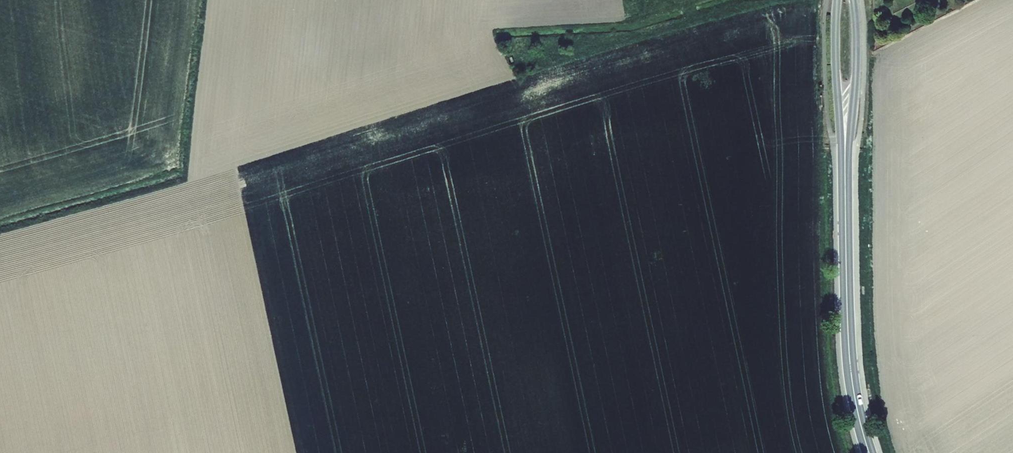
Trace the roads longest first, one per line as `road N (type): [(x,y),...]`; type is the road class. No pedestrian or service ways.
road 1 (secondary): [(869,452),(849,360),(845,181)]
road 2 (secondary): [(845,181),(856,74),(853,0)]
road 3 (secondary): [(837,0),(845,181)]

